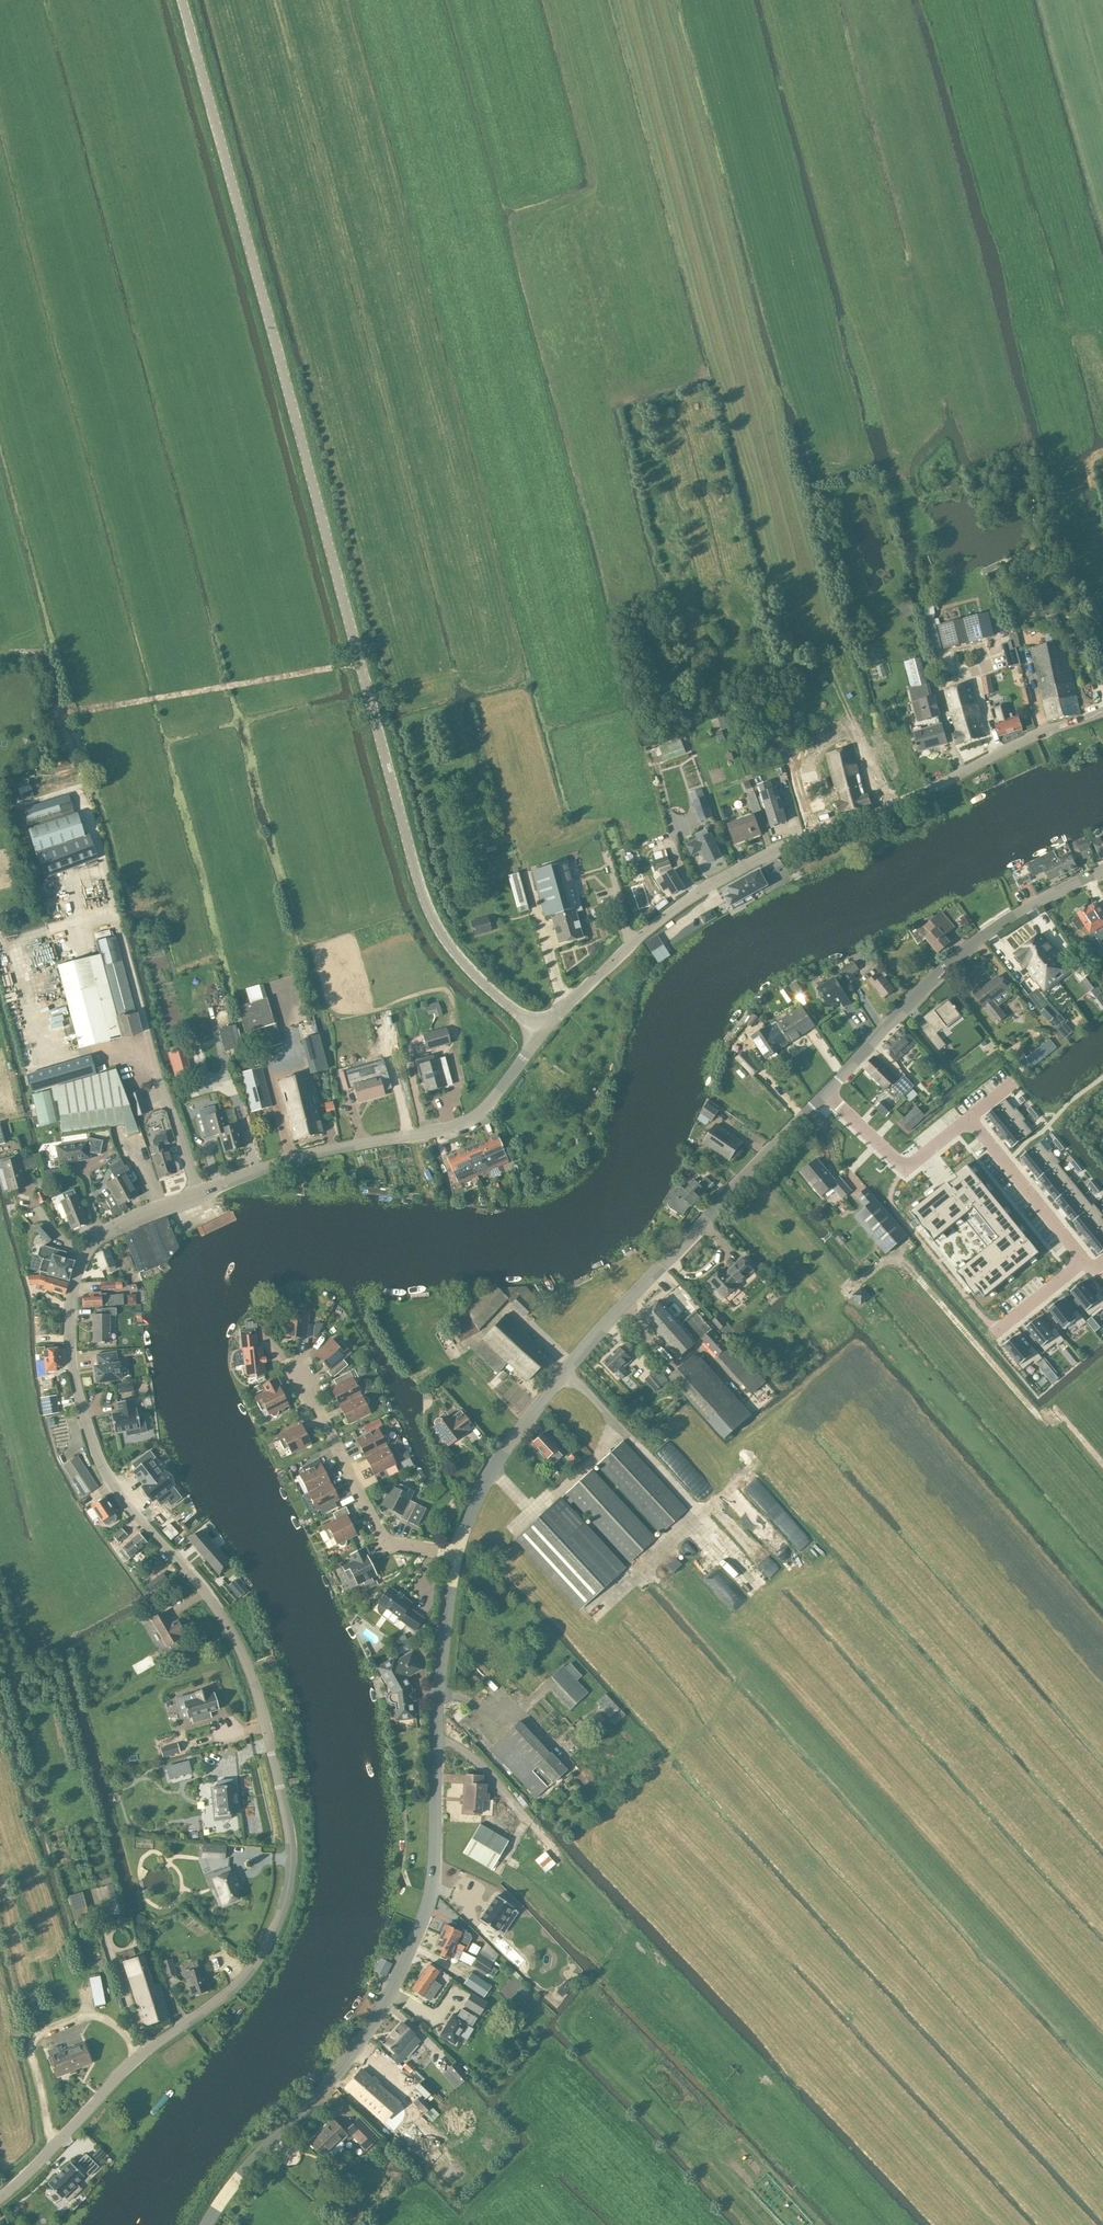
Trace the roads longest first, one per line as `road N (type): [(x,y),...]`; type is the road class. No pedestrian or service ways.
road 1 (tertiary): [(0,2199),(146,2050),(251,1970),(280,1919),(291,1862),(265,1721),(231,1632),(120,1495),(94,1447),(70,1340),(83,1260),(99,1238),(151,1210),(325,1150),(475,1117),(542,1032)]
road 2 (unclassified): [(542,1032),(464,964),(432,922),(181,0)]
road 3 (tertiary): [(206,2224),(251,2164),(350,2060),(426,1912),(442,1640),(456,1555)]
road 4 (tertiary): [(542,1032),(649,930),(735,871),(1102,712)]
road 5 (tertiary): [(456,1555),(487,1478),(517,1433),(616,1315),(824,1096)]
road 6 (track): [(1102,1464),(1055,1408),(1043,1417),(895,1252),(849,1291),(750,1173)]
road 7 (track): [(0,657),(23,652),(44,661),(58,704),(70,713),(359,662)]
road 8 (tertiary): [(824,1096),(969,947),(1102,870)]
road 9 (residential): [(970,1118),(1085,1259),(995,1331)]
road 10 (unclassified): [(456,1555),(384,1542),(294,1366)]
road 11 (residential): [(824,1096),(909,1165),(970,1118)]

